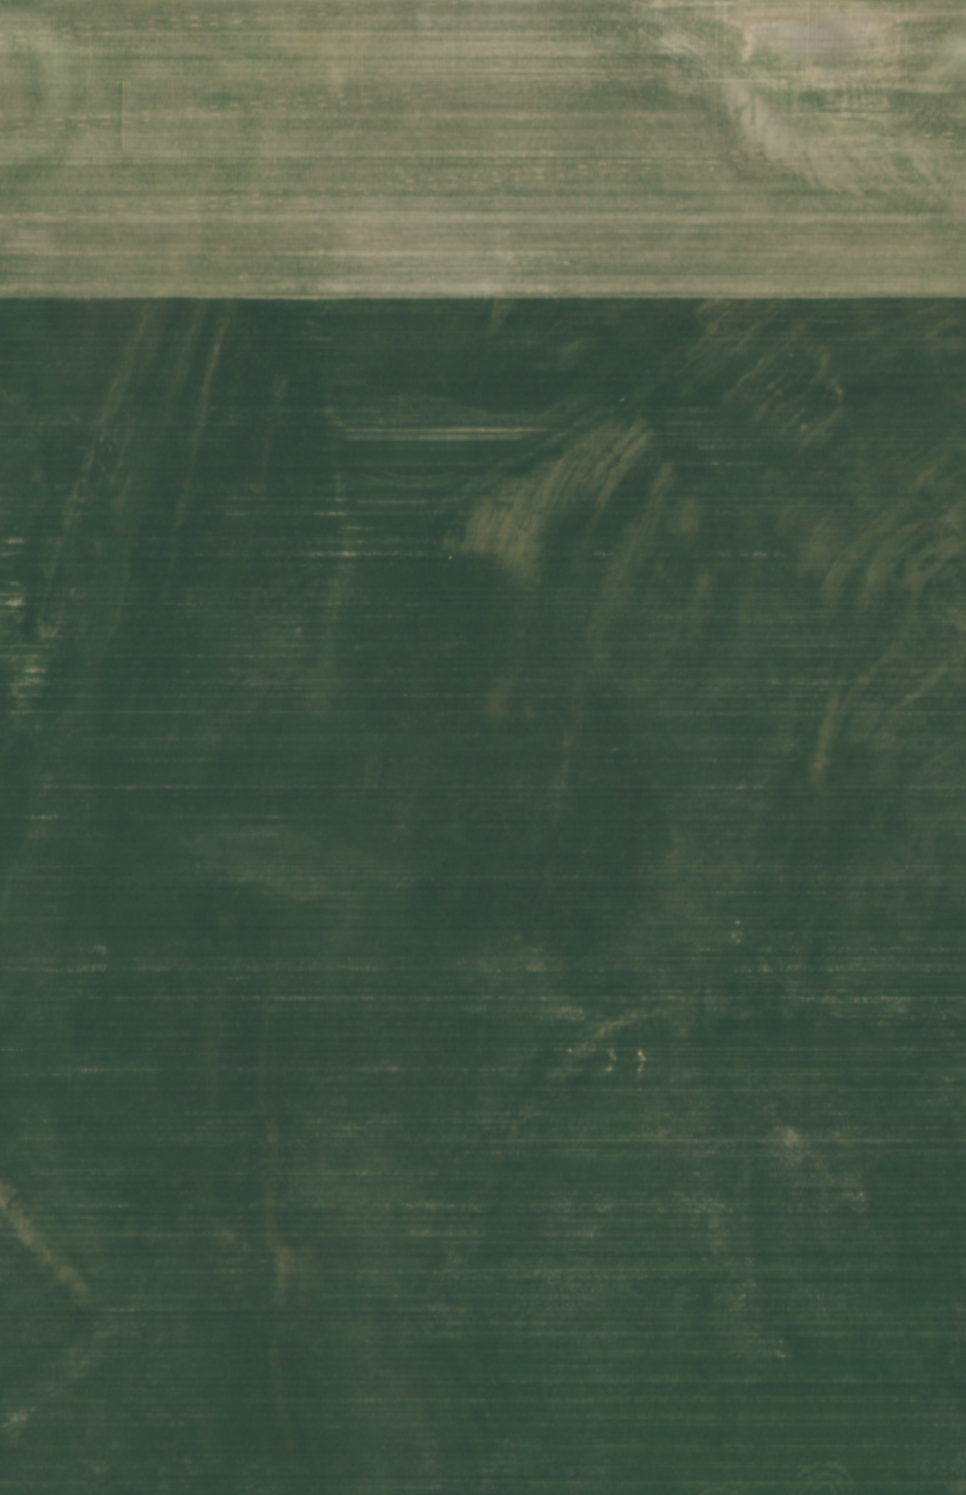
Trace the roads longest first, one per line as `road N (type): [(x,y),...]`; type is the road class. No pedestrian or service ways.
road 1 (track): [(965,304),(0,305)]

